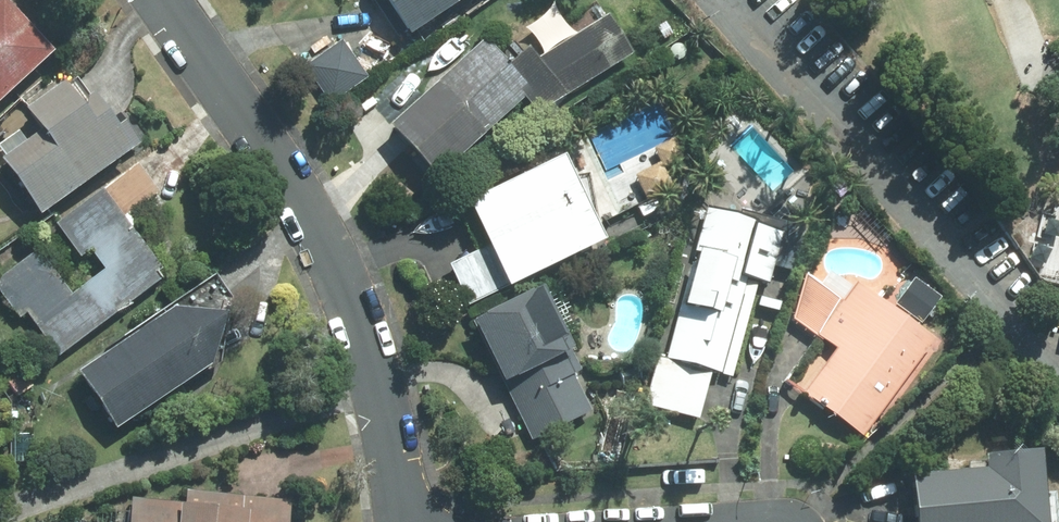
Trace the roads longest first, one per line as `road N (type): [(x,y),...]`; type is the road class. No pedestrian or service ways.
road 1 (residential): [(407,521),(382,392),(331,246),(168,0)]

